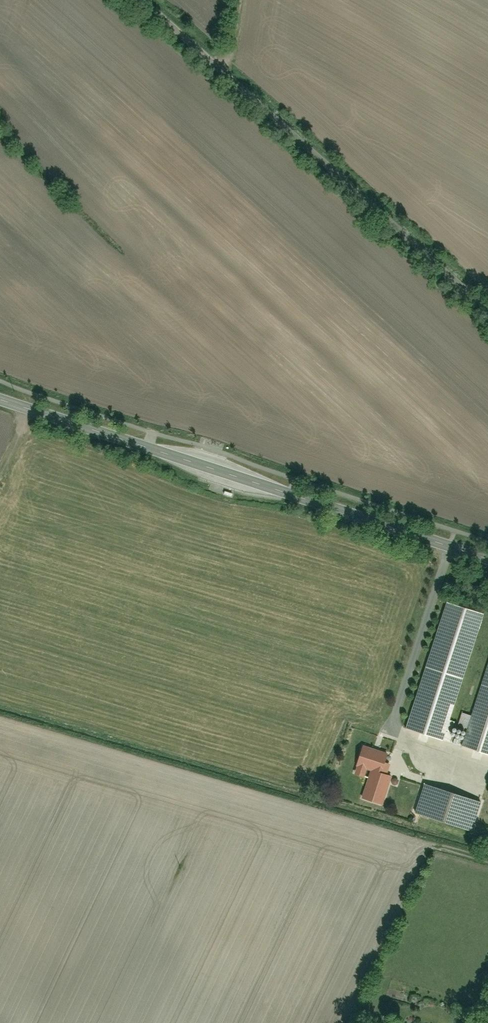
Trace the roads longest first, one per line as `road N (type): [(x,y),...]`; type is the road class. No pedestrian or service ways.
road 1 (tertiary): [(487,555),(0,398)]
road 2 (residential): [(487,310),(144,0)]

